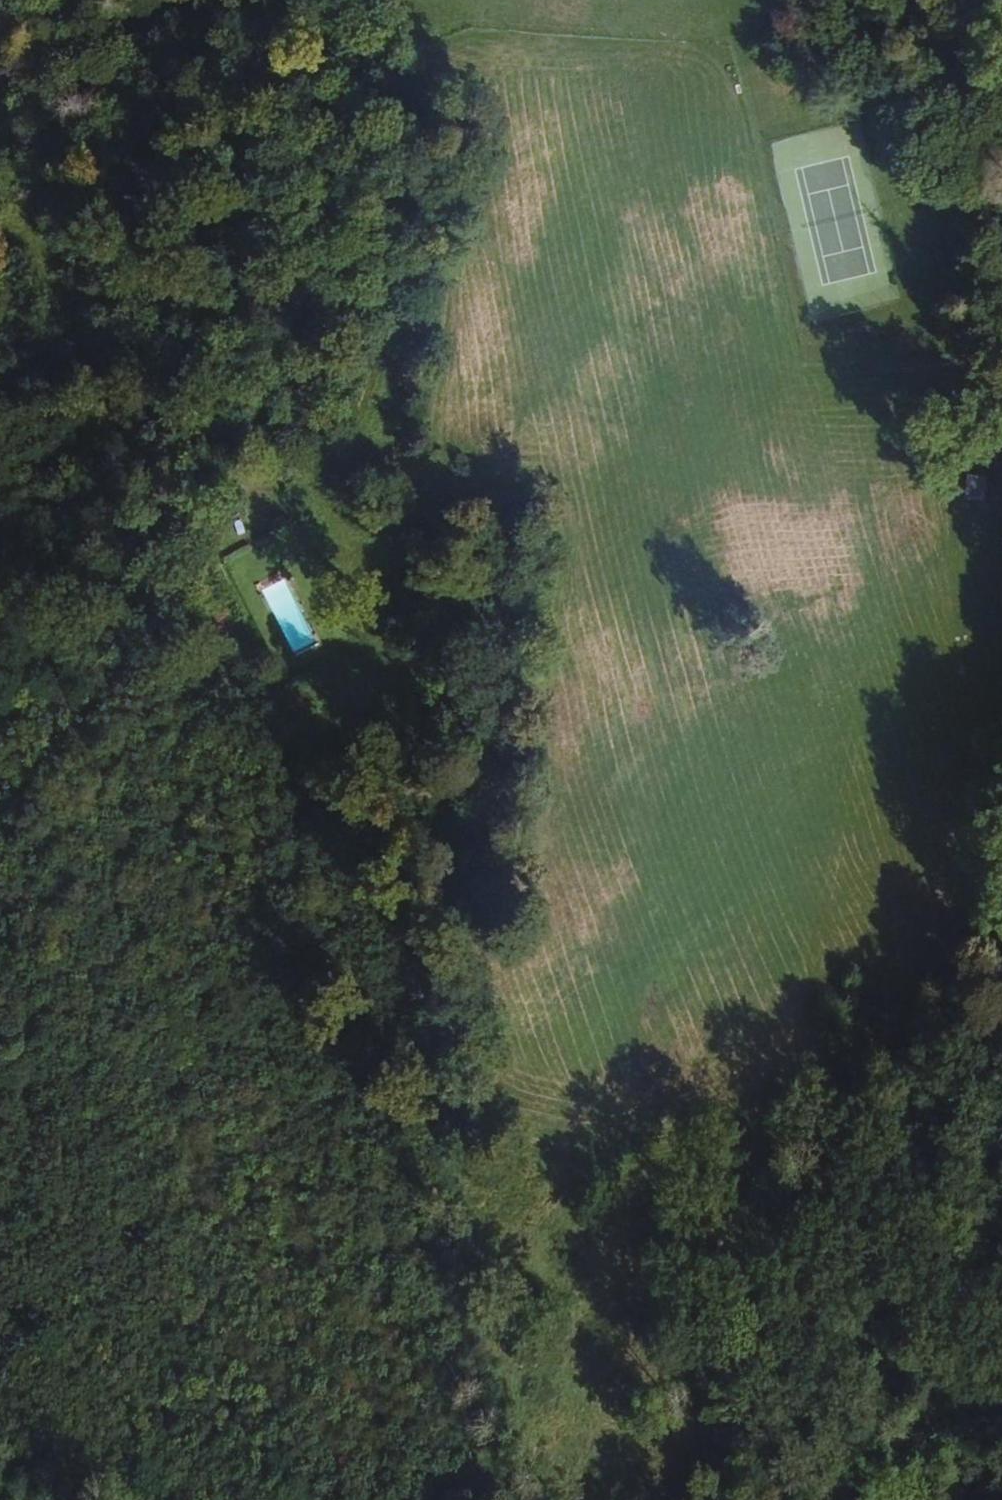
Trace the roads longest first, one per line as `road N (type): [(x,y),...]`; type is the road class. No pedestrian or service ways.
road 1 (track): [(673,1499),(816,1328),(871,1185),(919,1005),(1001,896)]
road 2 (track): [(0,1249),(139,1454),(190,1499)]

